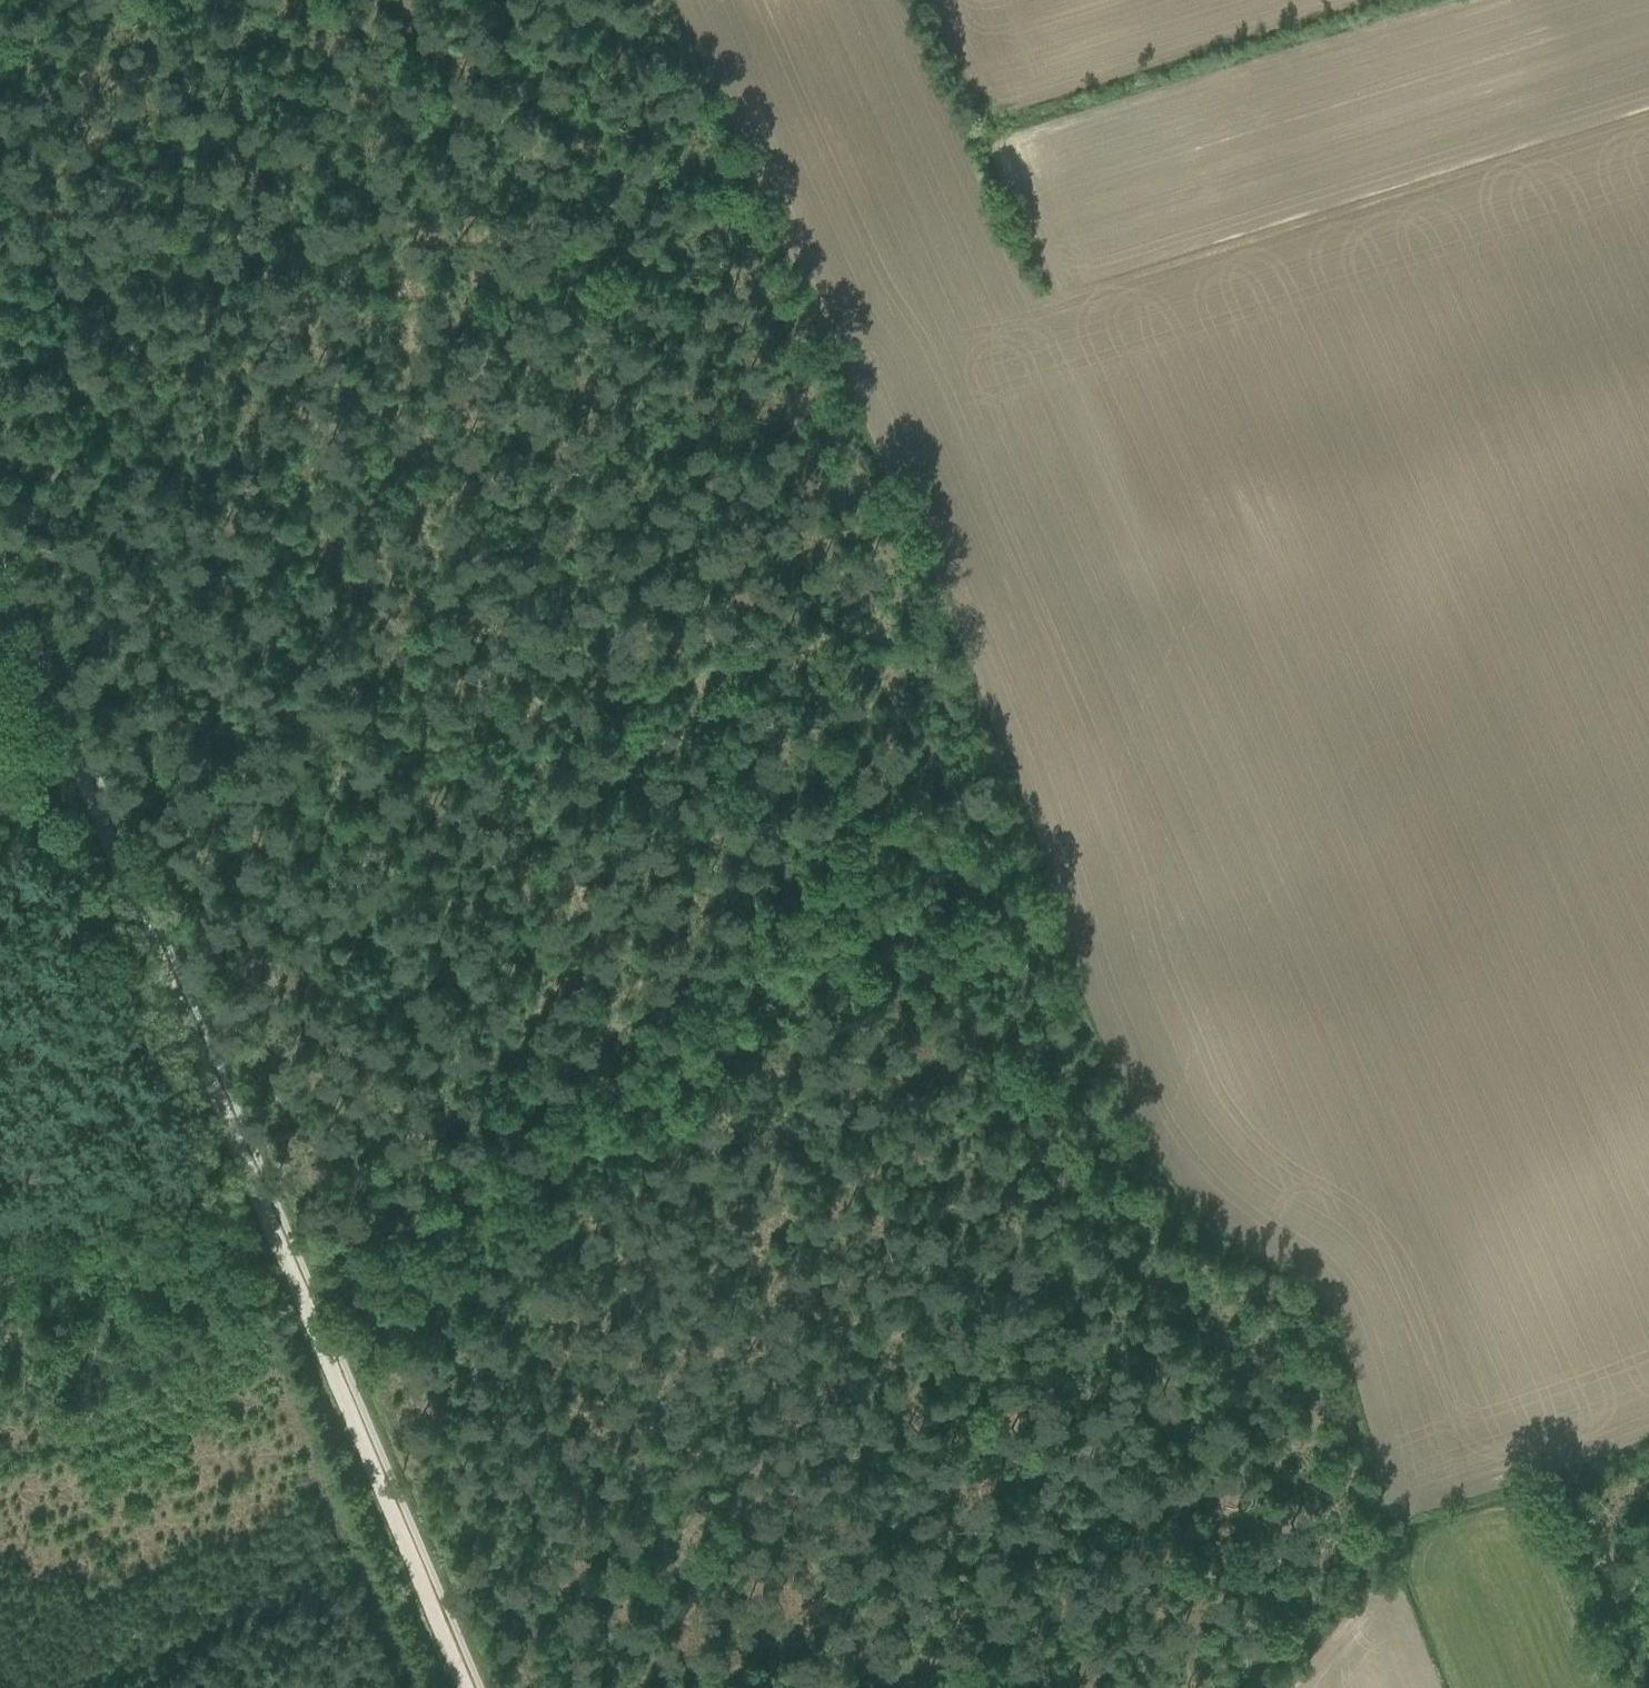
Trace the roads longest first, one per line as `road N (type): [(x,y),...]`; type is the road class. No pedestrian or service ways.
road 1 (track): [(463,1687),(0,588)]

